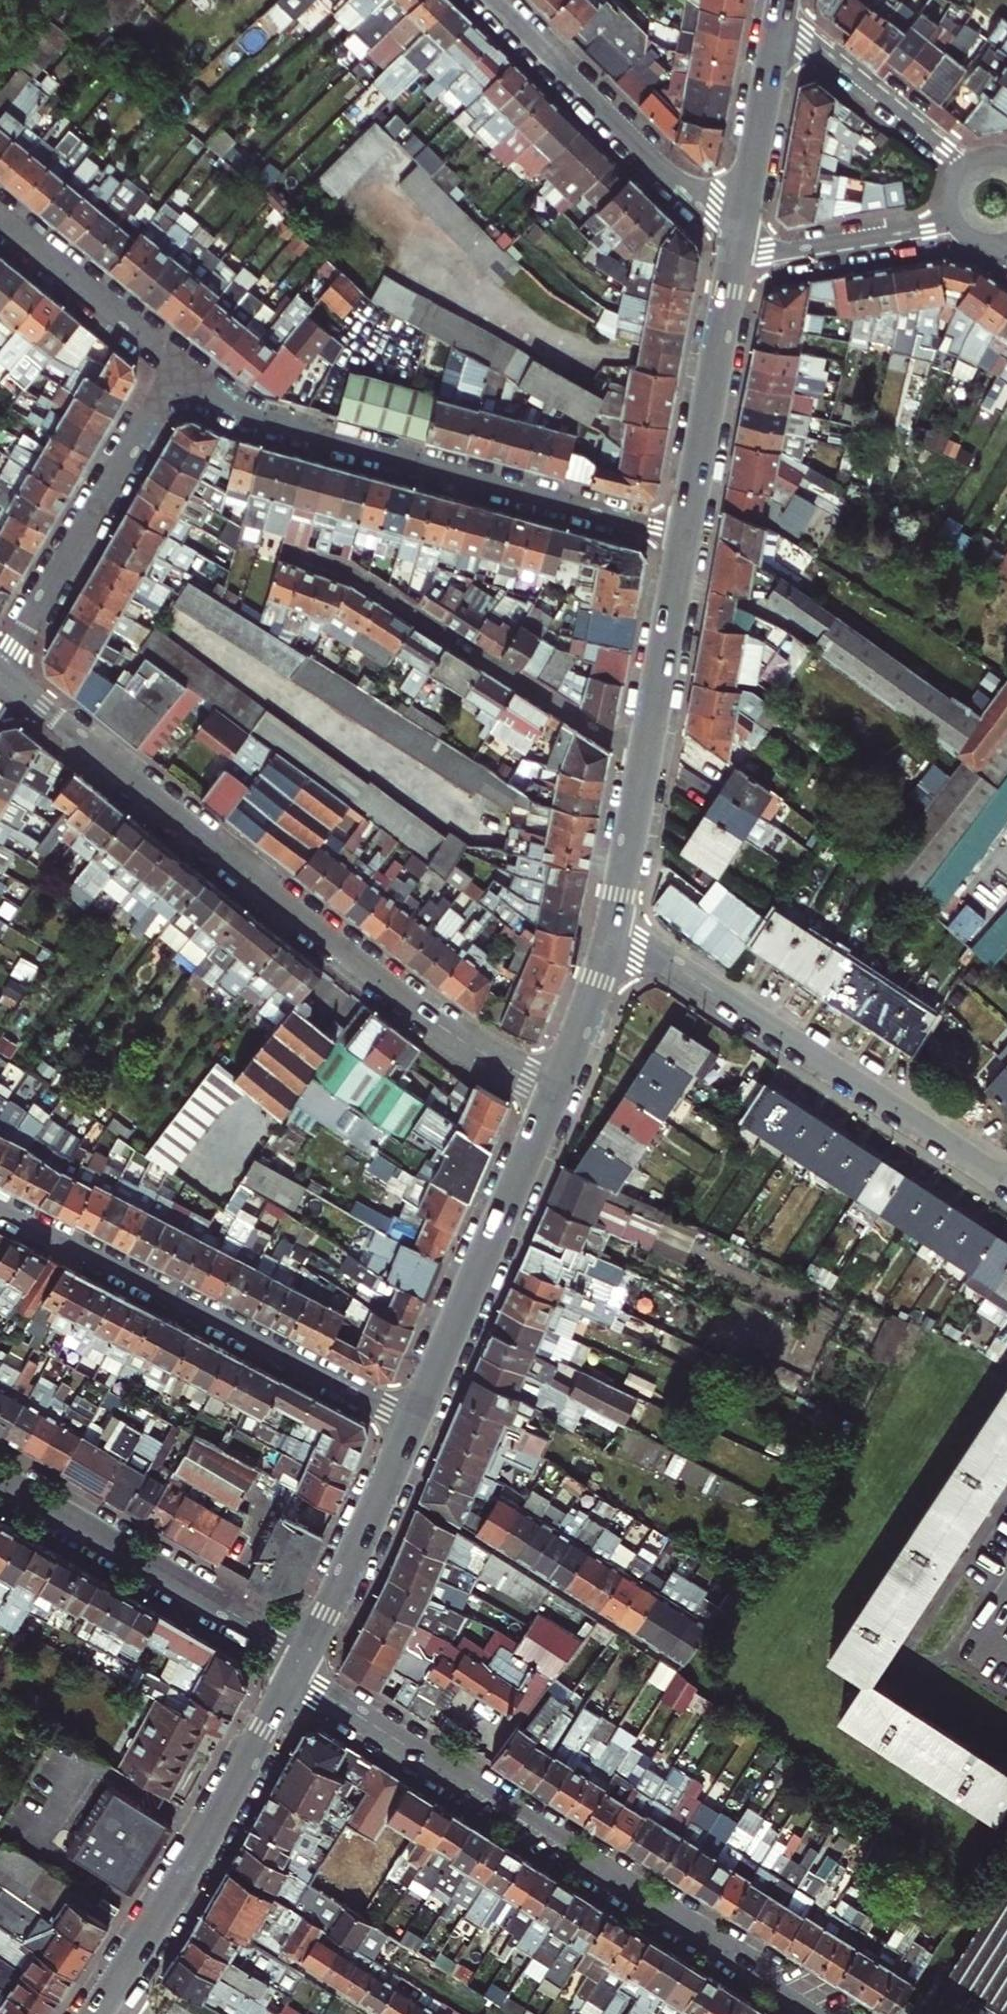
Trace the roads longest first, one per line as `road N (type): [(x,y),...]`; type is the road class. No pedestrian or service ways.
road 1 (residential): [(3,677),(428,1017),(555,1091)]
road 2 (residential): [(294,1675),(833,2013)]
road 3 (residential): [(181,366),(271,423),(686,535)]
road 4 (residential): [(612,927),(1006,1187)]
road 5 (residential): [(413,1420),(0,1207)]
road 6 (residential): [(284,553),(355,576),(644,757)]
road 7 (secondary): [(95,2013),(294,1675)]
road 8 (residential): [(181,366),(3,677)]
road 9 (secondary): [(413,1420),(555,1091)]
road 10 (residential): [(0,1478),(306,1653)]
road 11 (tertiary): [(744,206),(694,191),(665,171),(490,0)]
road 12 (secondary): [(686,535),(733,267)]
road 13 (secondary): [(306,1653),(413,1420)]
road 14 (residential): [(980,165),(829,52),(776,35)]
road 15 (residential): [(733,267),(972,231)]
road 16 (residential): [(0,213),(181,366)]
road 17 (secondary): [(644,757),(686,535)]
road 18 (secondary): [(744,206),(776,35)]
road 19 (secondary): [(555,1091),(612,927)]
road 20 (secondary): [(612,927),(644,757)]

